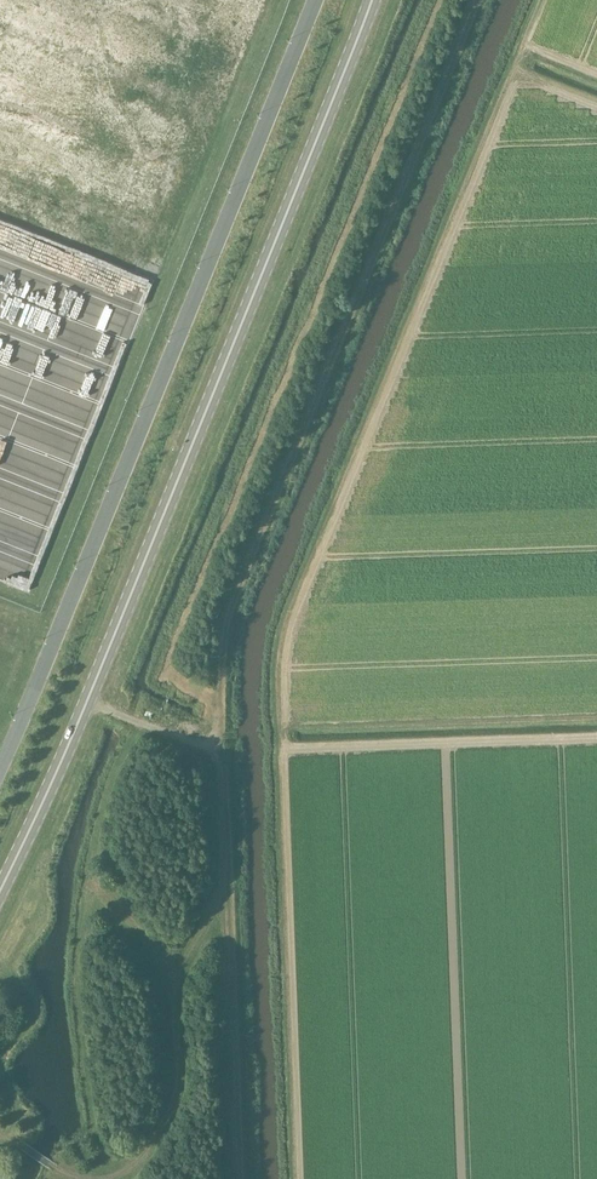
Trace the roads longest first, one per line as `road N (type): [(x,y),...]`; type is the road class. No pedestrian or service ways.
road 1 (track): [(49,1163),(84,1178),(123,1171),(165,1112),(176,1061),(174,978),(216,904),(224,865),(219,762),(204,748),(216,732),(215,708),(167,673),(167,662),(438,0)]
road 2 (primary): [(372,0),(84,707),(0,891)]
road 3 (unclassified): [(315,0),(0,766)]
road 4 (track): [(215,708),(227,613),(478,0)]
road 5 (track): [(90,883),(134,925),(172,986)]
road 6 (track): [(86,702),(204,748)]

